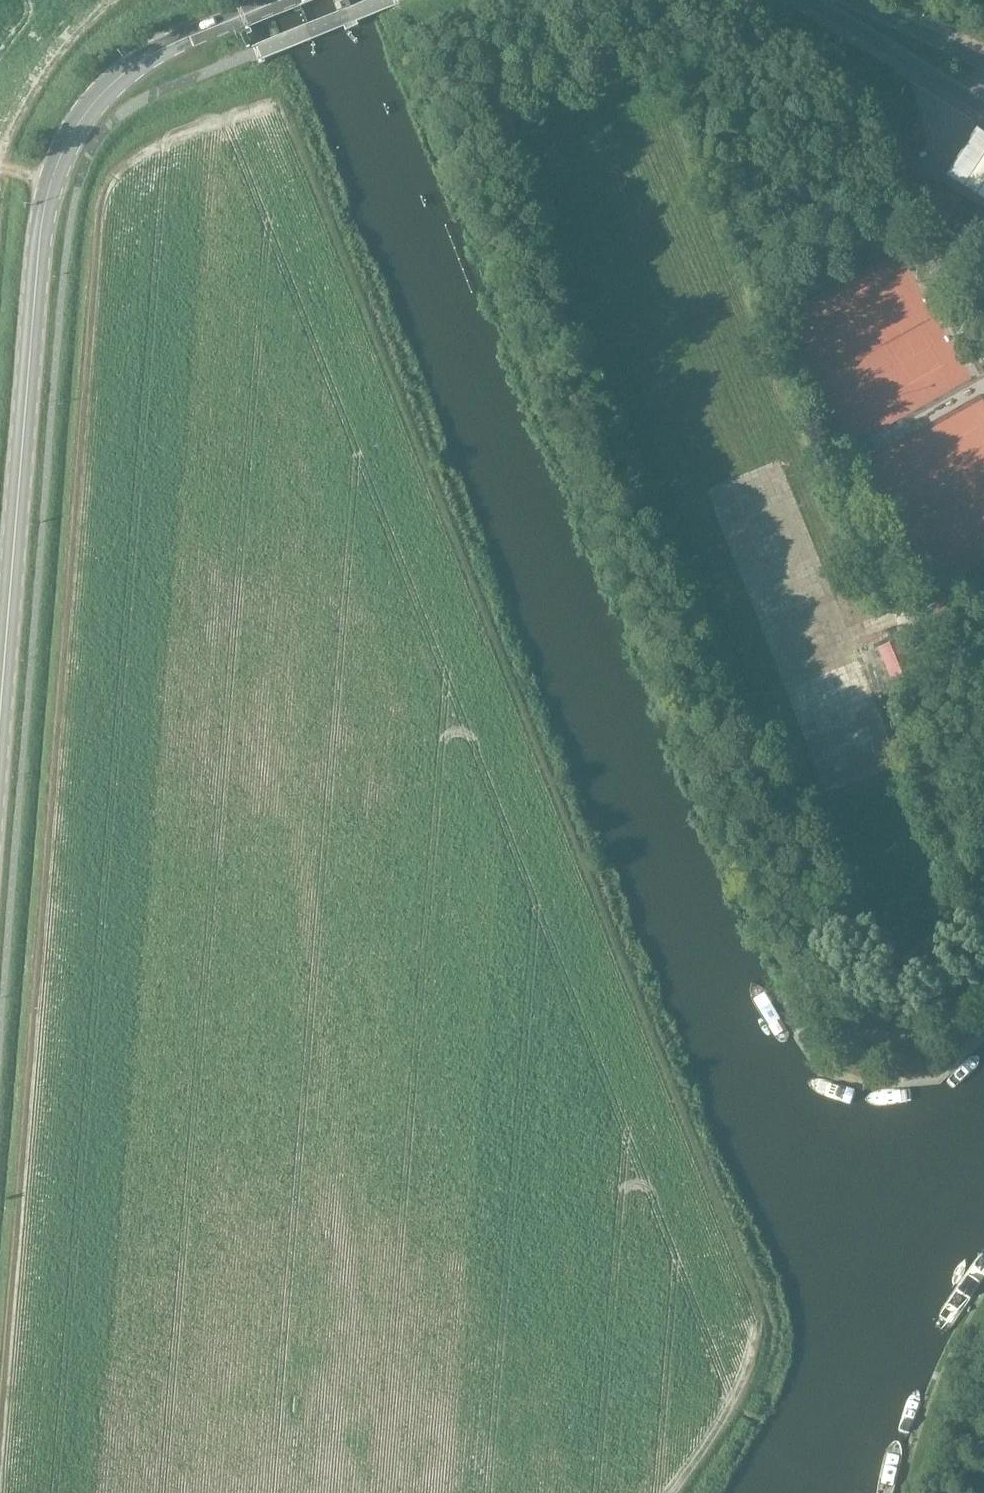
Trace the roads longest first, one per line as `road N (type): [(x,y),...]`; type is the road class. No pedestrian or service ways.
road 1 (primary): [(0,742),(37,271),(61,157),(105,90),(136,63),(280,0)]
road 2 (tertiary): [(822,0),(983,107)]
road 3 (tertiary): [(983,63),(852,0)]

